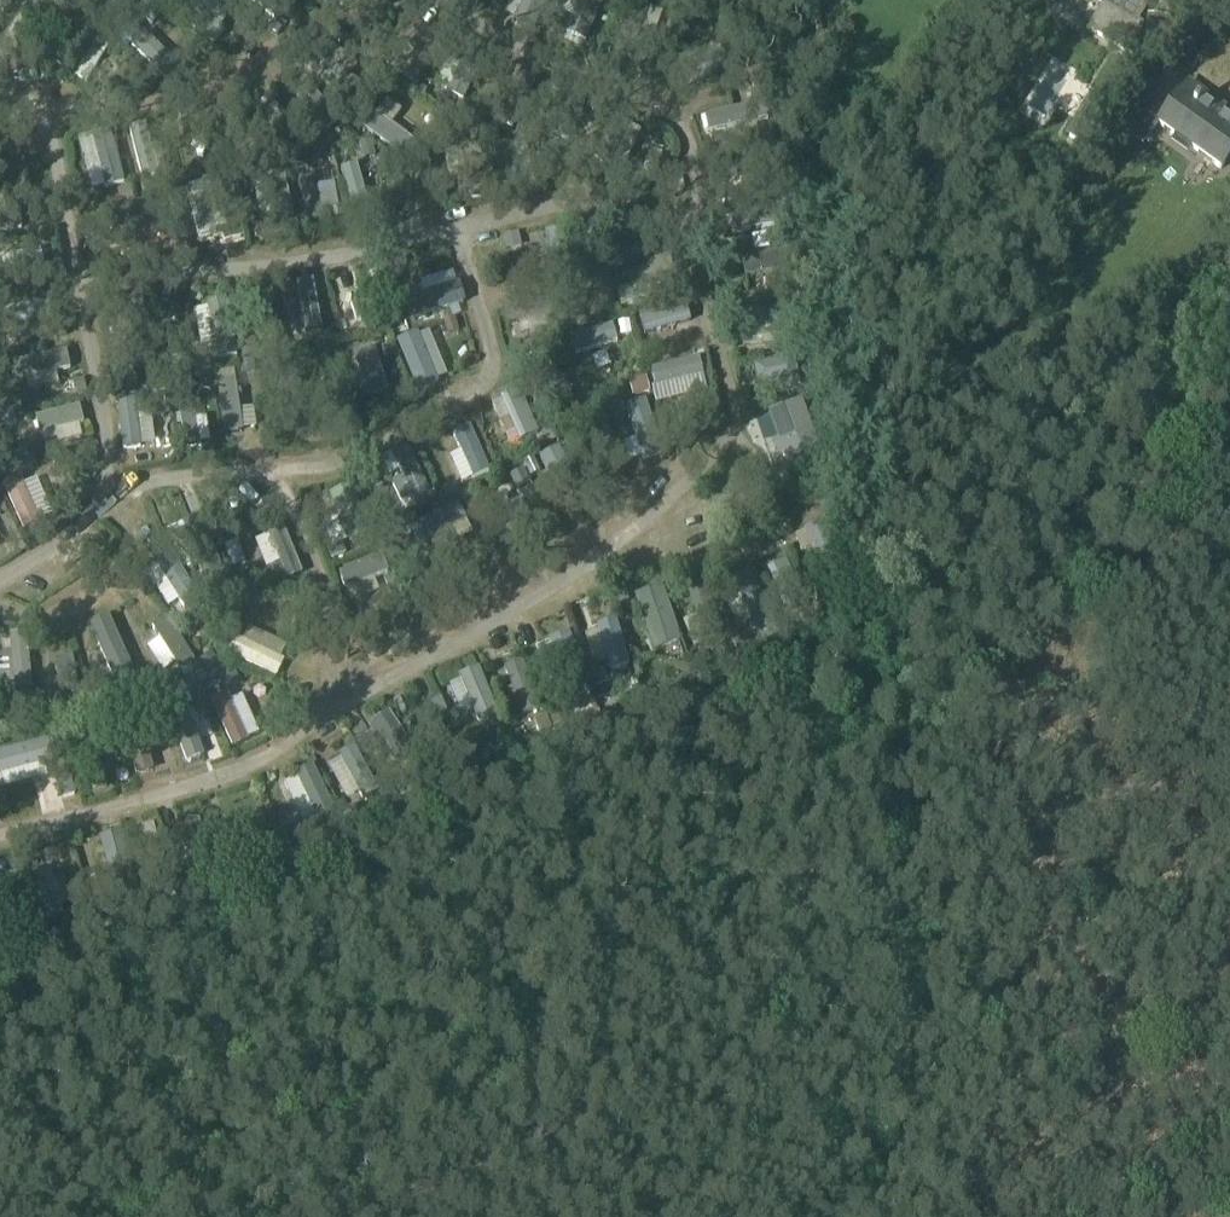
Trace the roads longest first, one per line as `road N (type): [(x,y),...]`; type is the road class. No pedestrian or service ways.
road 1 (track): [(342,463),(443,649)]

